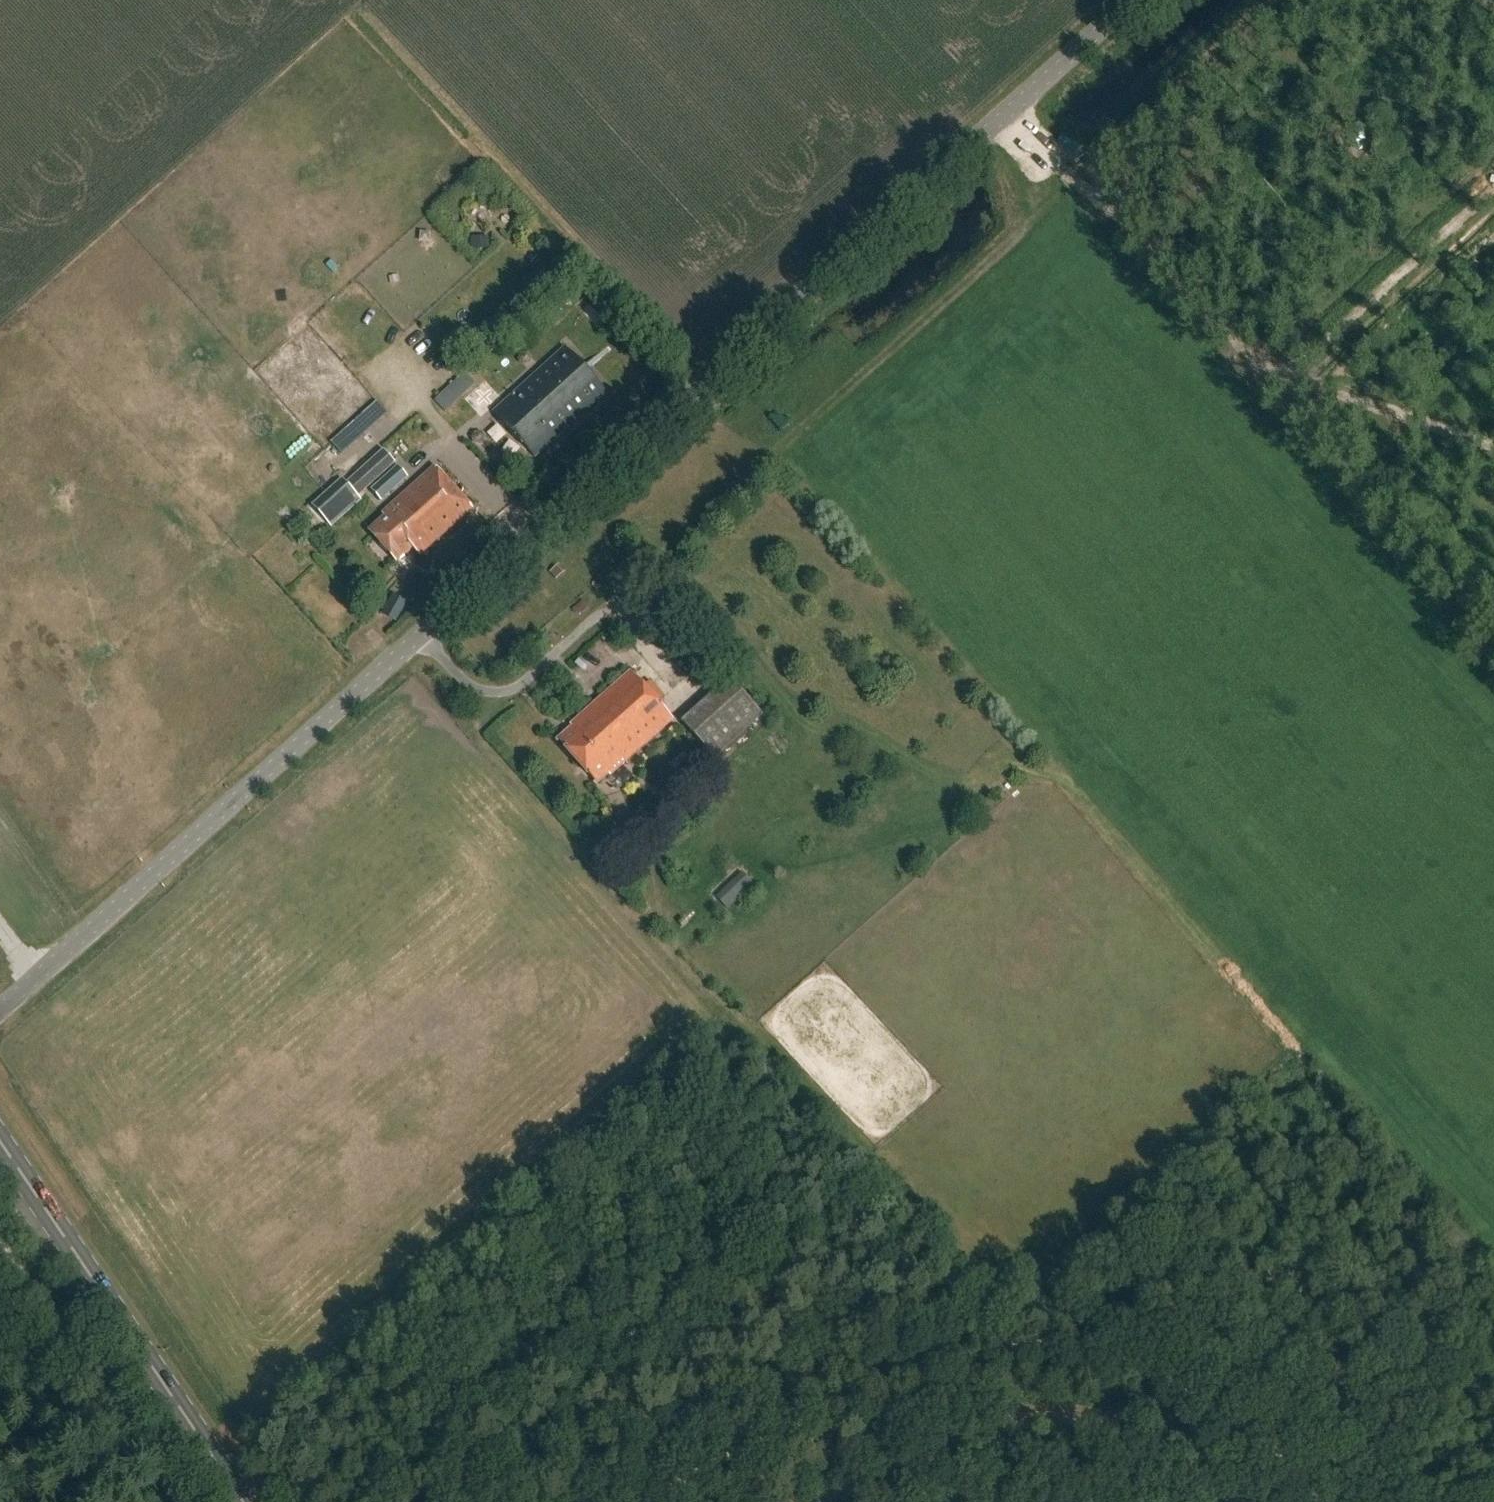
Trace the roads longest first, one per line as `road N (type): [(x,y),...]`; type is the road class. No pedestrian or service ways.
road 1 (tertiary): [(0,1010),(1131,0)]
road 2 (unclassified): [(1229,1501),(1155,1442),(1059,1418),(995,1428),(823,1501)]
road 3 (primary): [(243,1501),(0,1141)]

